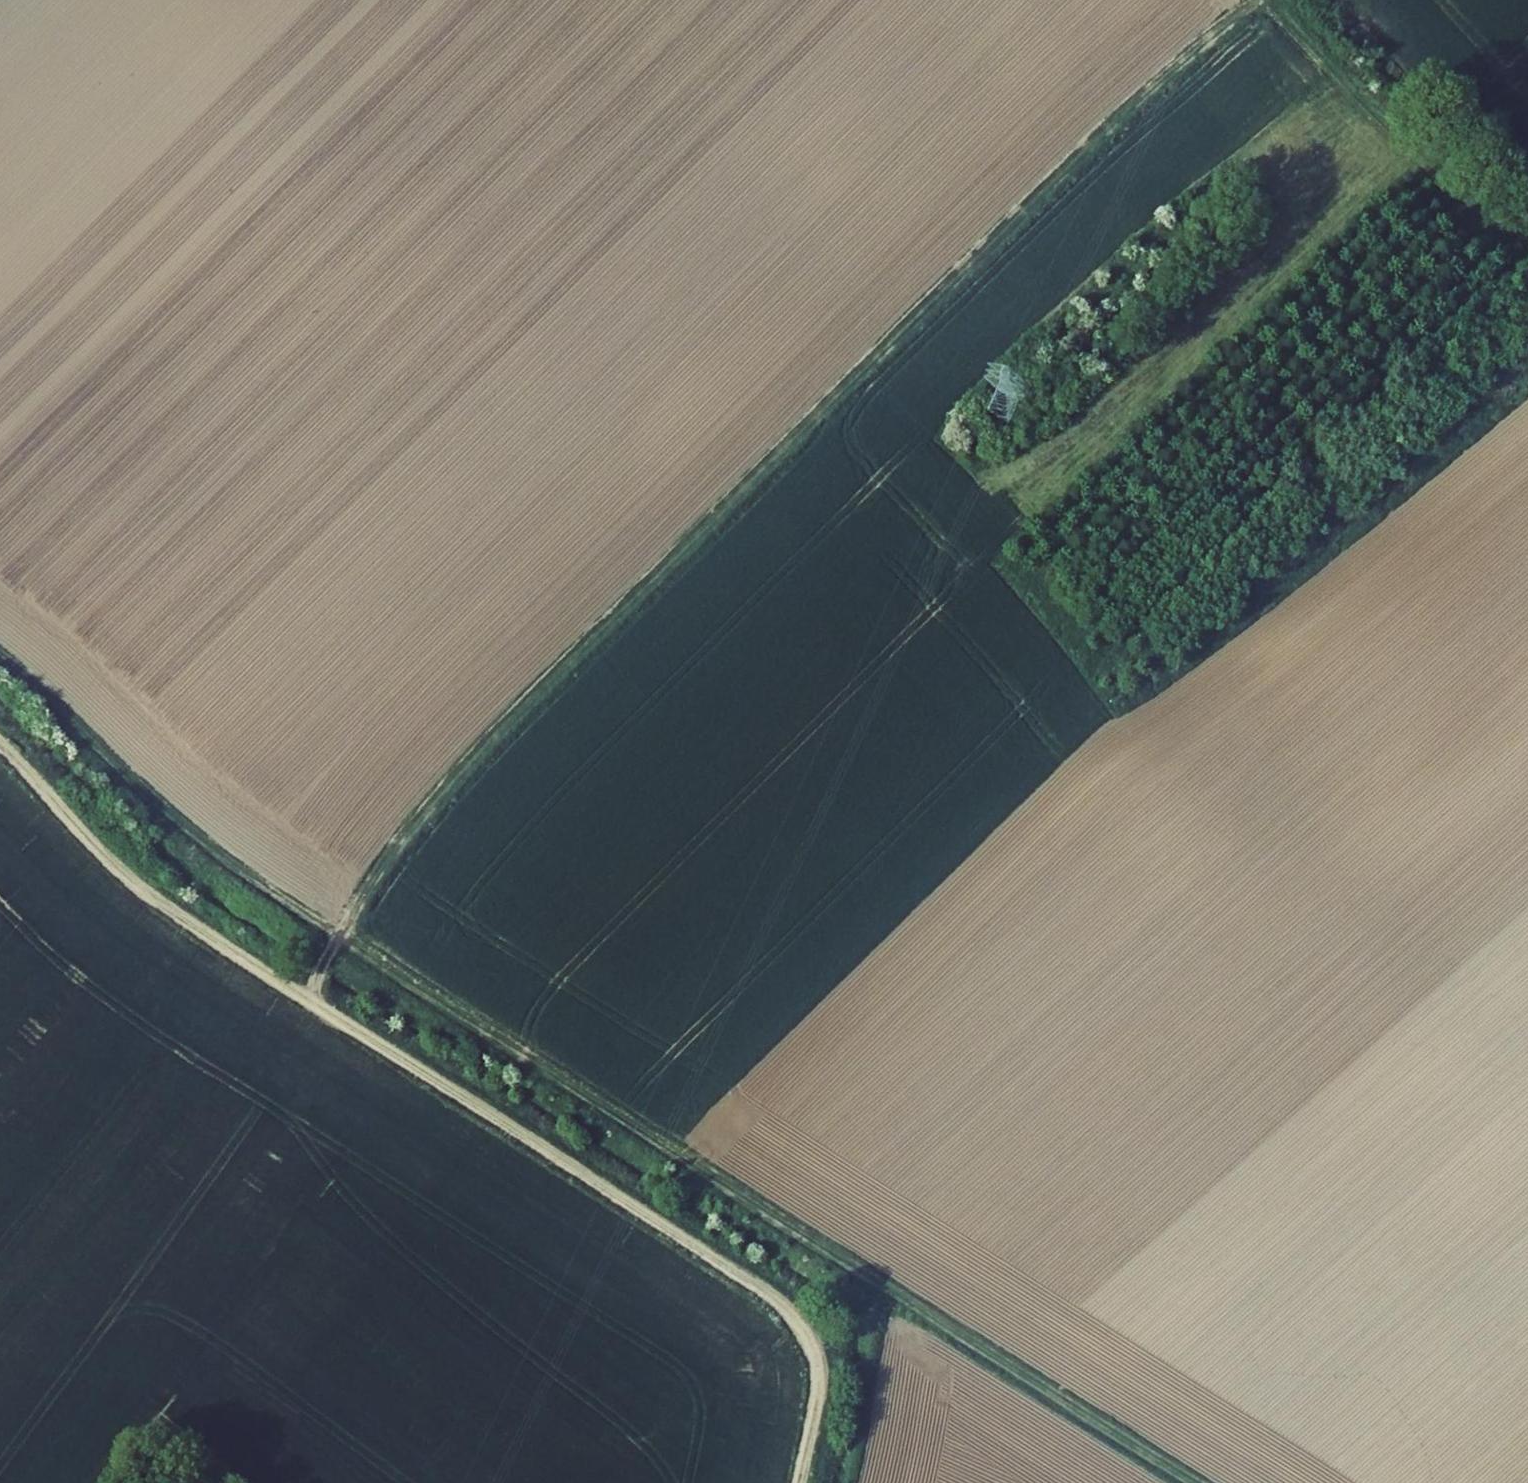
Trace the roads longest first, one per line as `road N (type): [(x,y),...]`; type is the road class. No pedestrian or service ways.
road 1 (track): [(0,659),(212,860),(1183,1482)]
road 2 (track): [(1260,0),(1140,103),(457,774),(388,865),(308,999)]
road 3 (unclassified): [(0,745),(97,852),(153,899),(788,1315),(814,1358),(818,1386),(799,1482)]
road 4 (track): [(1256,4),(1527,260)]

